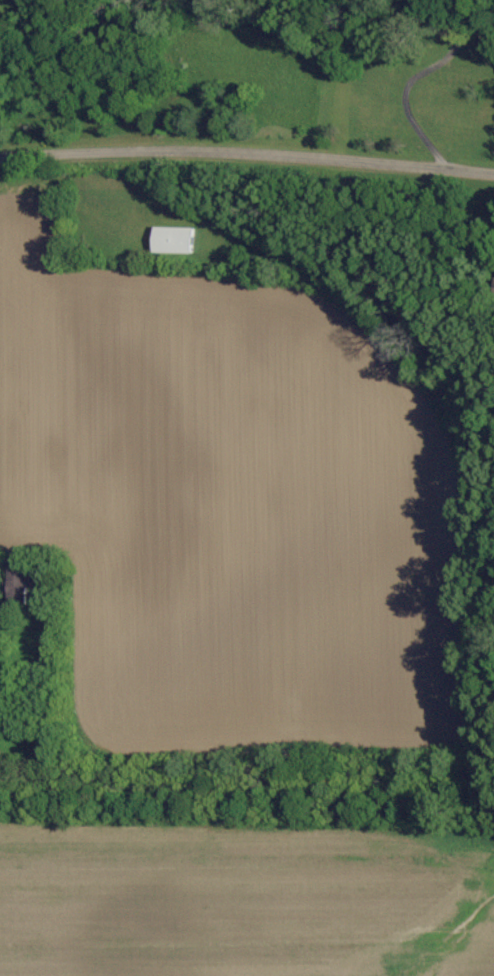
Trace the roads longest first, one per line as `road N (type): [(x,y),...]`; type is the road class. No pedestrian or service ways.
road 1 (residential): [(0,154),(493,171)]

